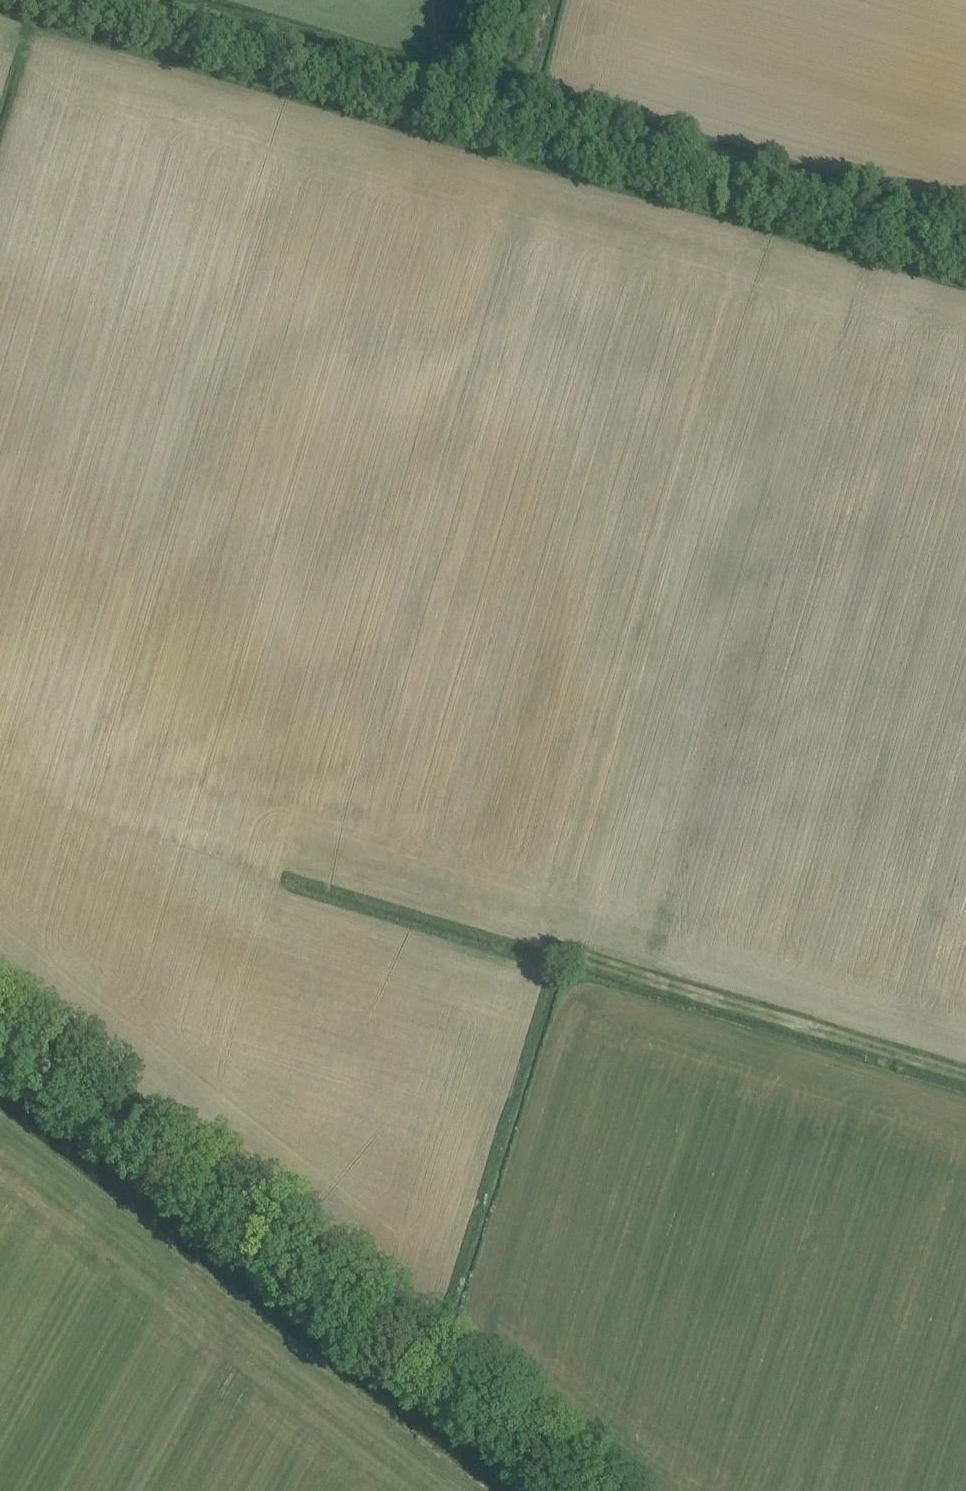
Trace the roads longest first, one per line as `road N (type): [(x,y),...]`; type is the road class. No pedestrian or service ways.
road 1 (track): [(138,0),(965,234)]
road 2 (track): [(0,1038),(602,1490)]

